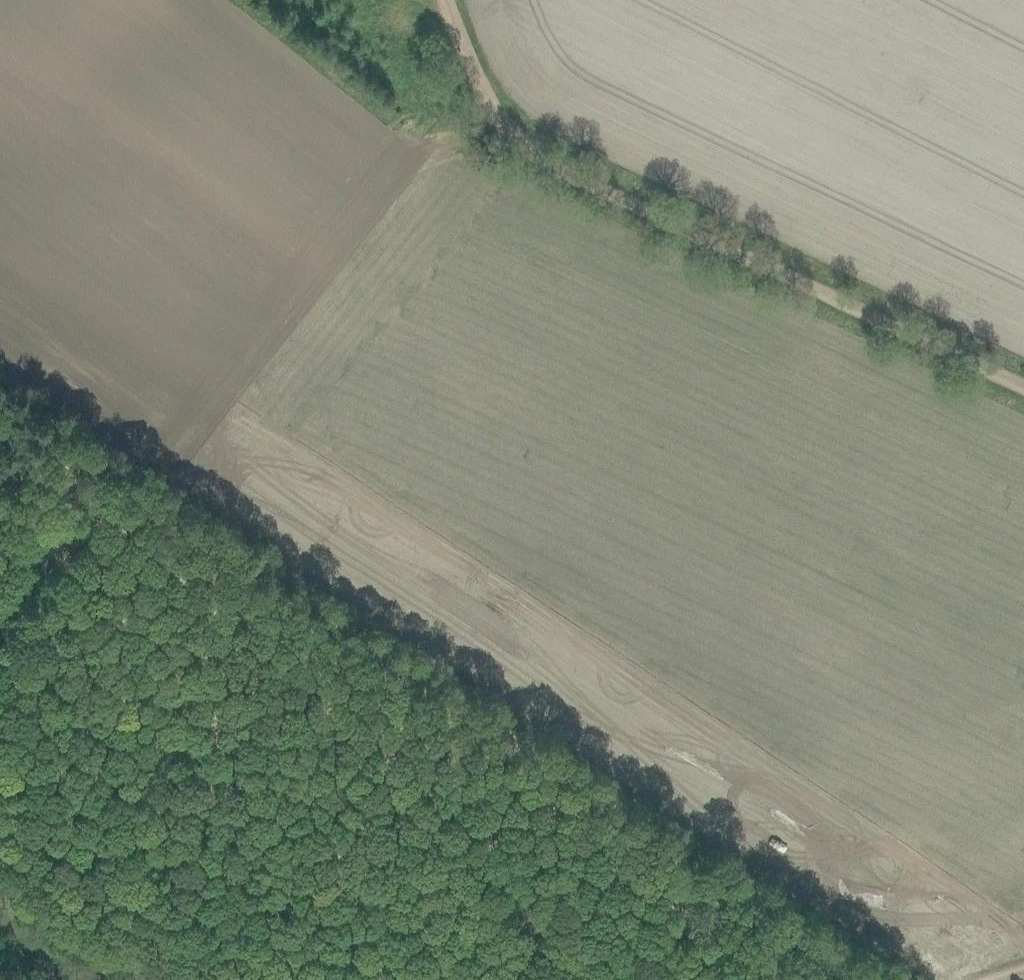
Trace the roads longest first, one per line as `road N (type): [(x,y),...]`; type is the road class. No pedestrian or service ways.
road 1 (track): [(1023,388),(557,167),(486,109),(436,0)]

